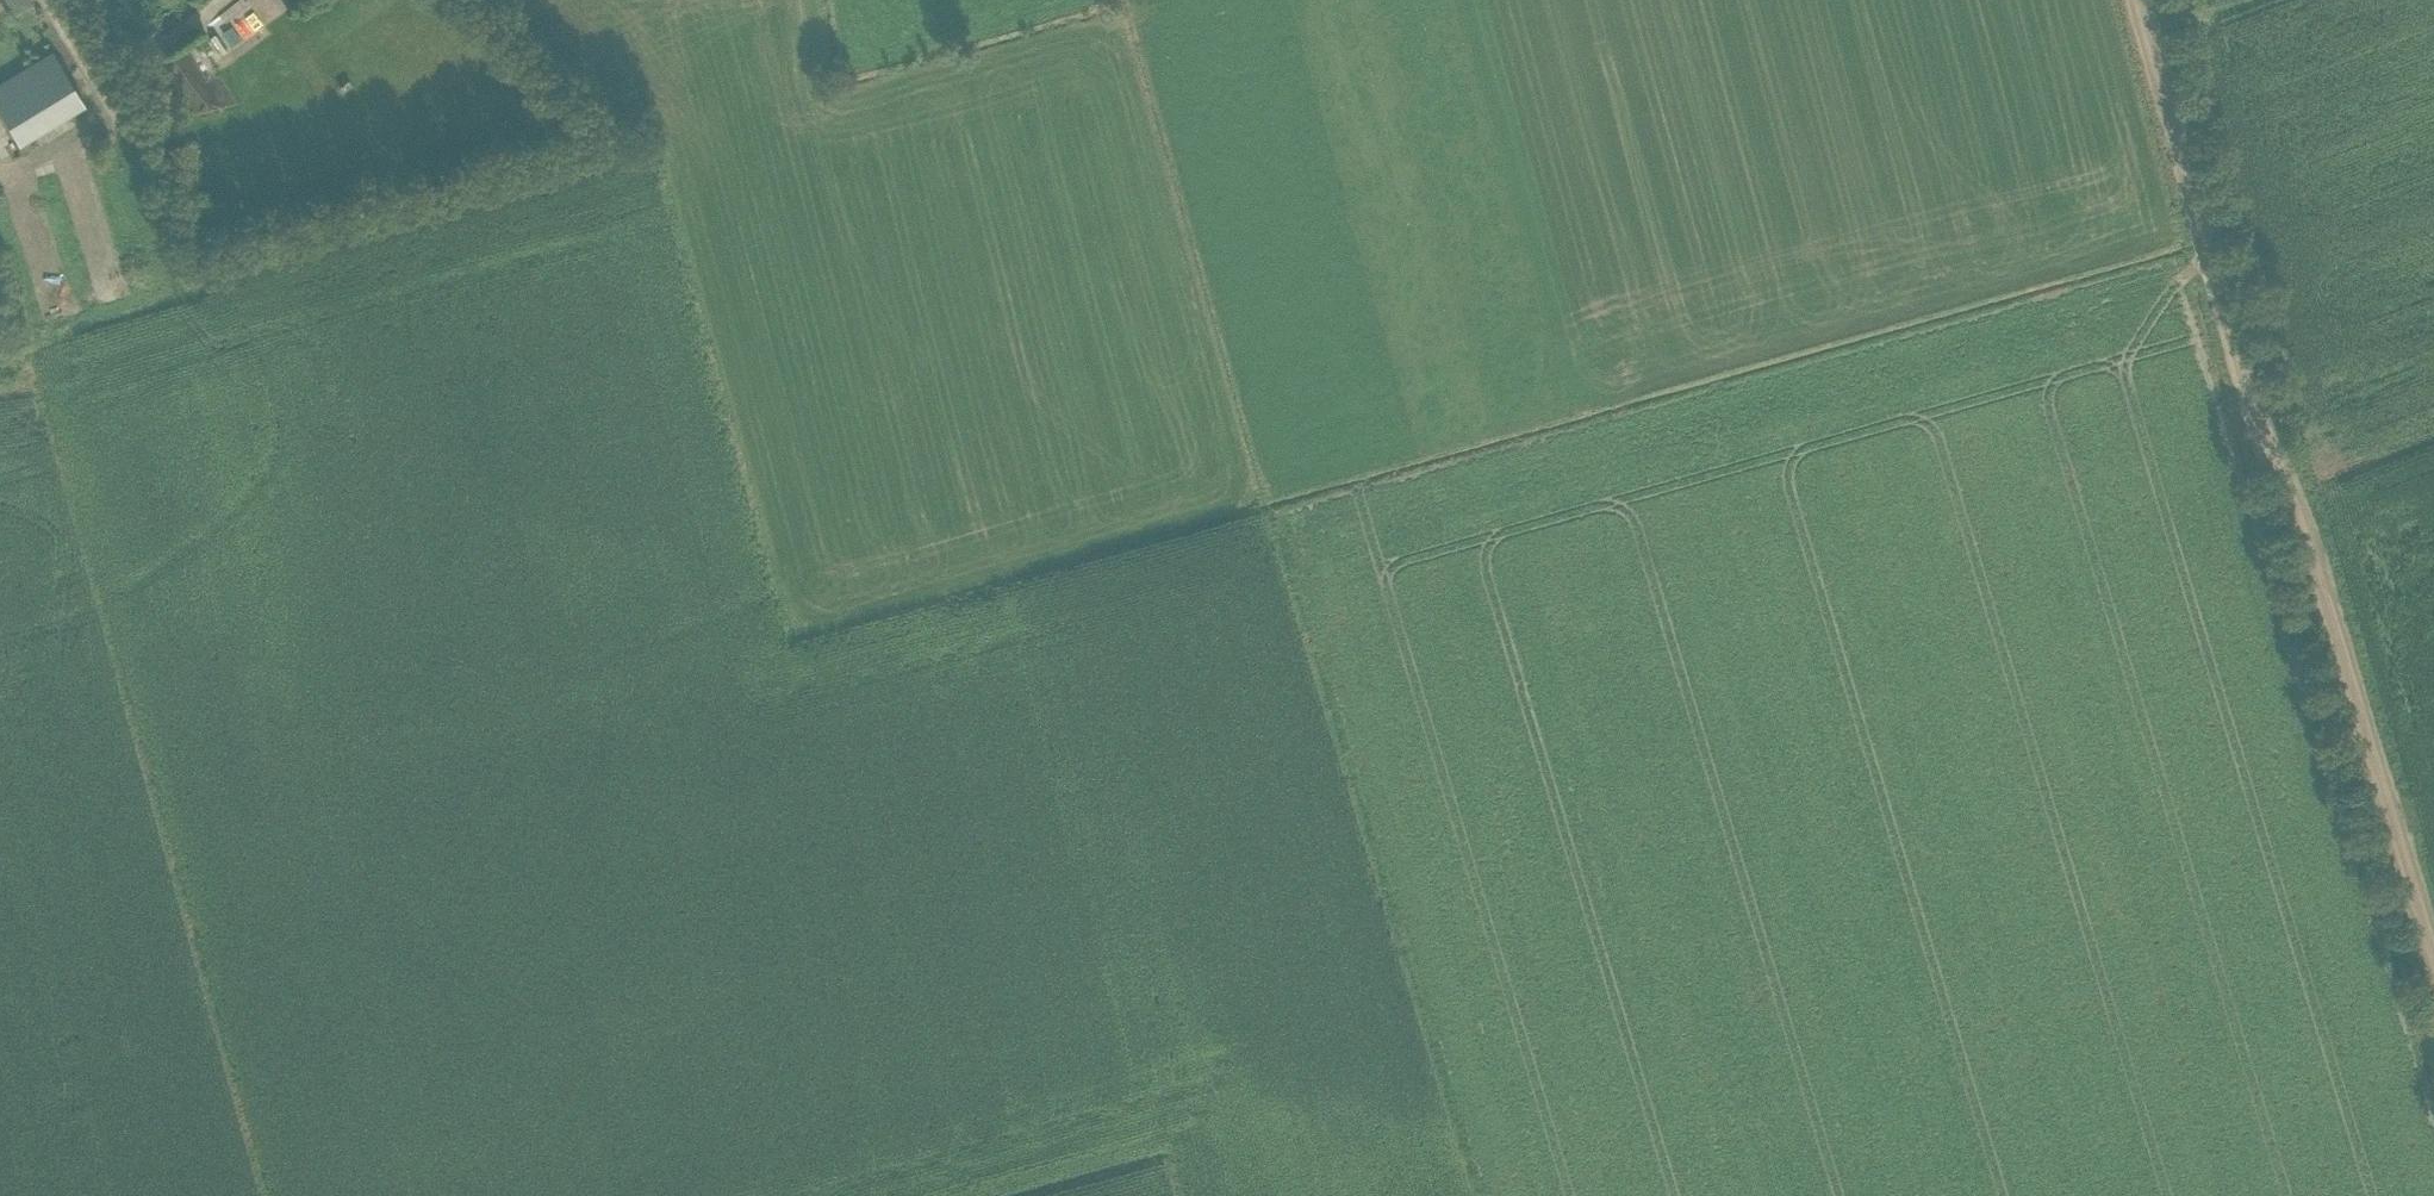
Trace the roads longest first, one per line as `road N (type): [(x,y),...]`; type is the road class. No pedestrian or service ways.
road 1 (track): [(2433,964),(2301,513),(2133,0)]

